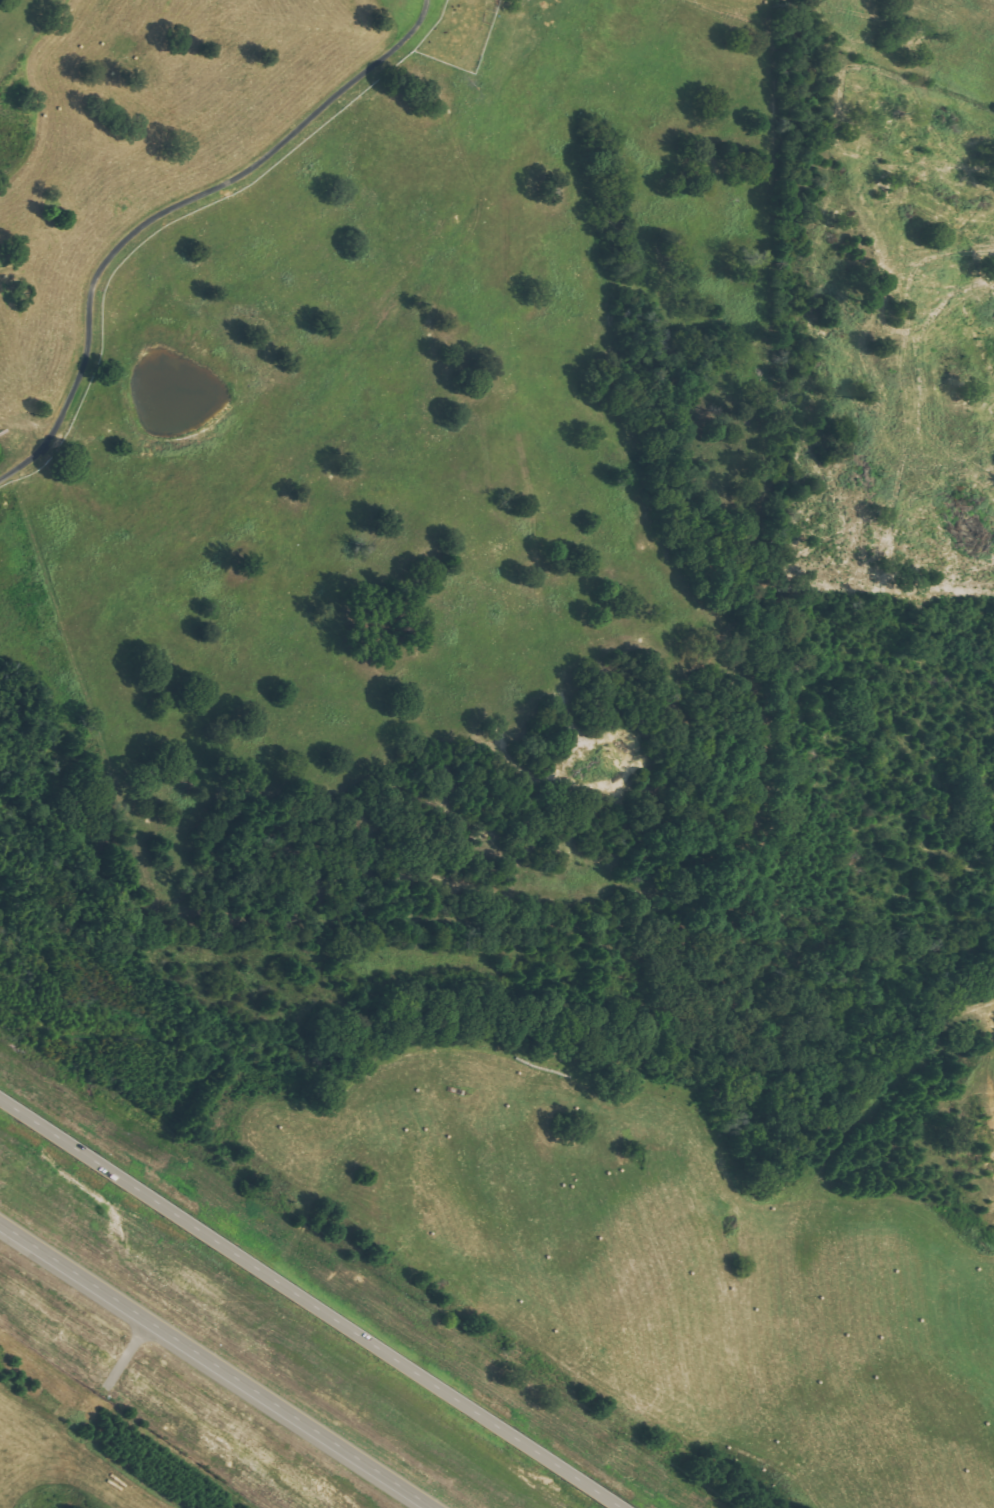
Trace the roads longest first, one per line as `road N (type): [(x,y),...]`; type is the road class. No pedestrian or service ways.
road 1 (trunk): [(621,1507),(0,1099)]
road 2 (trunk): [(0,1225),(429,1507)]

